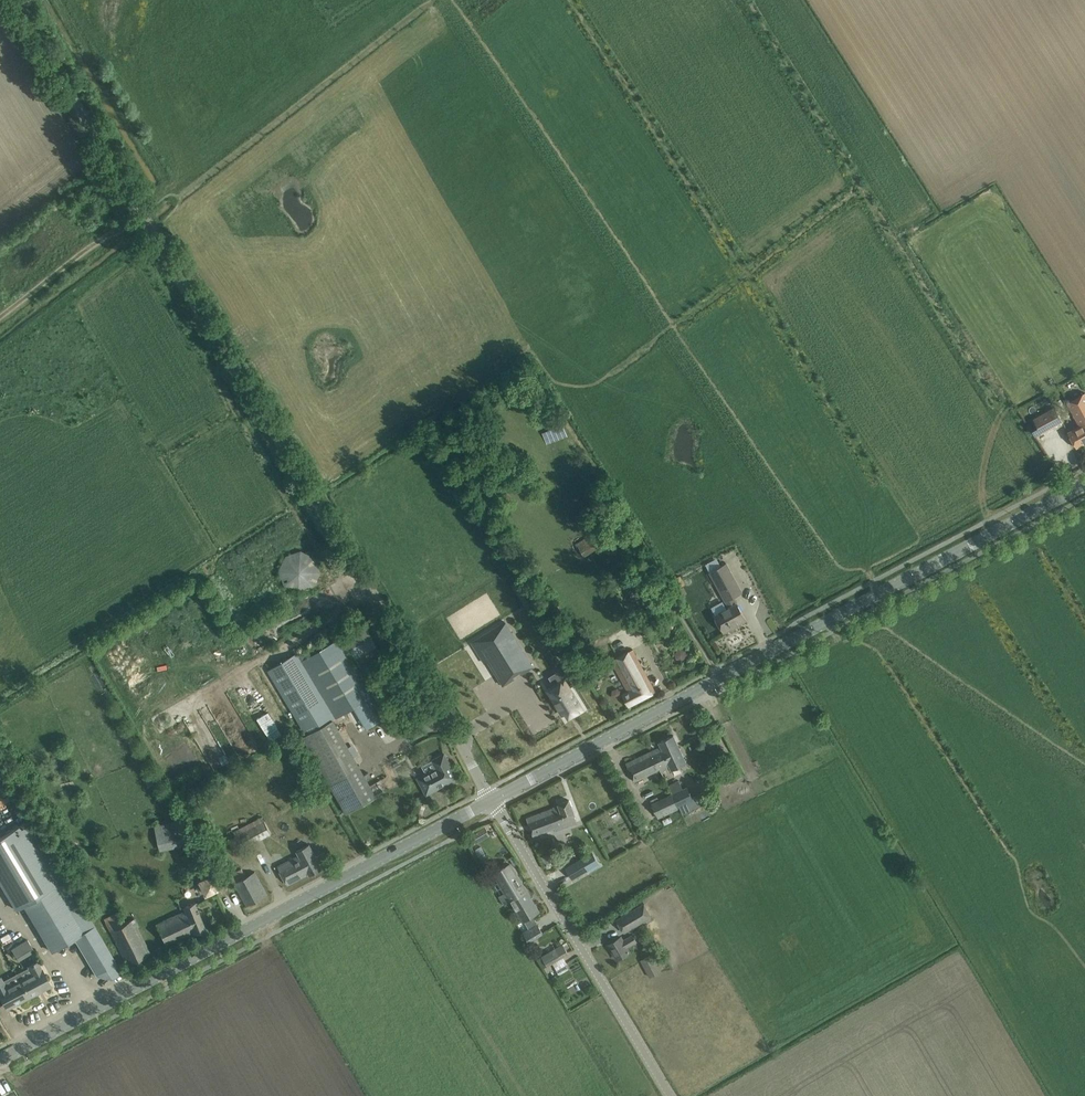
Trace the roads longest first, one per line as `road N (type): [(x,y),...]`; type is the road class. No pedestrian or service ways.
road 1 (unclassified): [(490,800),(13,0)]
road 2 (tertiary): [(490,800),(1084,484)]
road 3 (tertiary): [(0,1060),(490,800)]
road 4 (unclassified): [(671,1095),(490,800)]
road 5 (track): [(0,317),(107,235),(145,220)]

